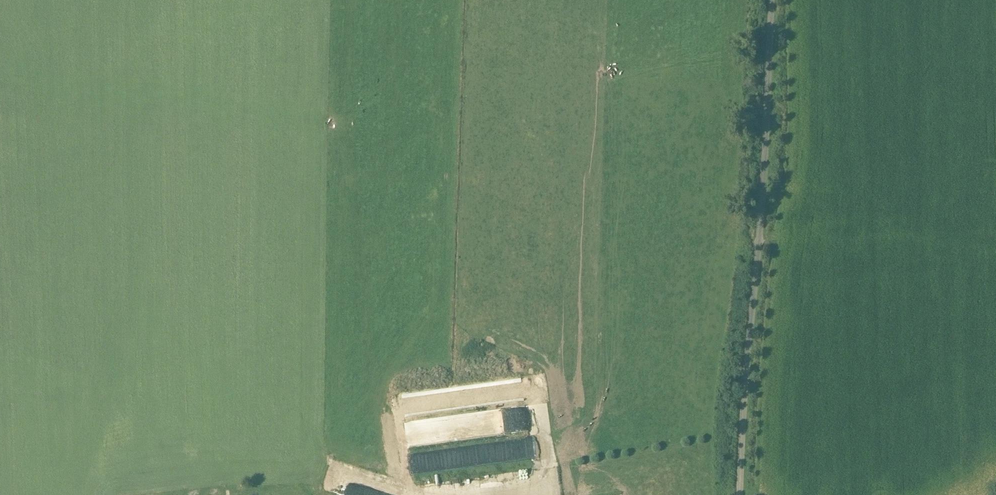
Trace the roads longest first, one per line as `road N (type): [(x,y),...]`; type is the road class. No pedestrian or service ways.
road 1 (unclassified): [(741,494),(772,0)]

